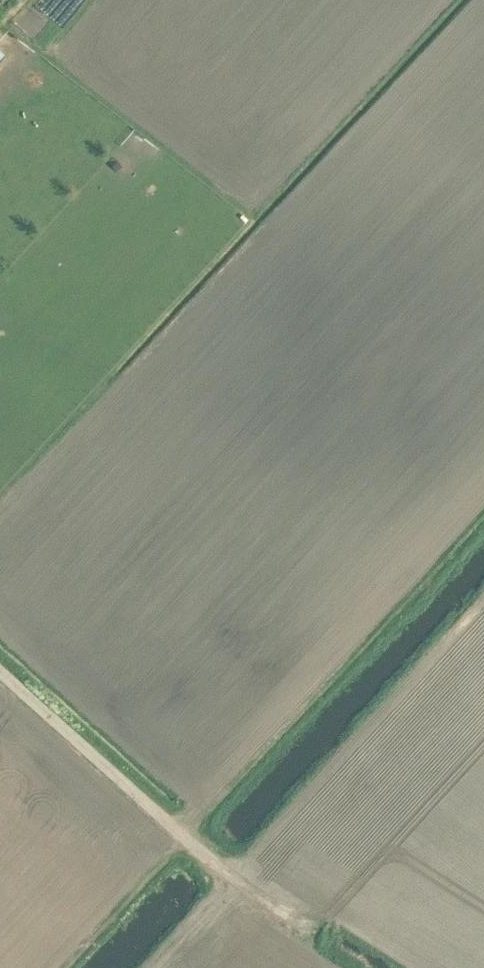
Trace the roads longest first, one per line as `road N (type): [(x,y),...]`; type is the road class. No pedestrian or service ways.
road 1 (track): [(0,676),(200,857),(284,919)]

